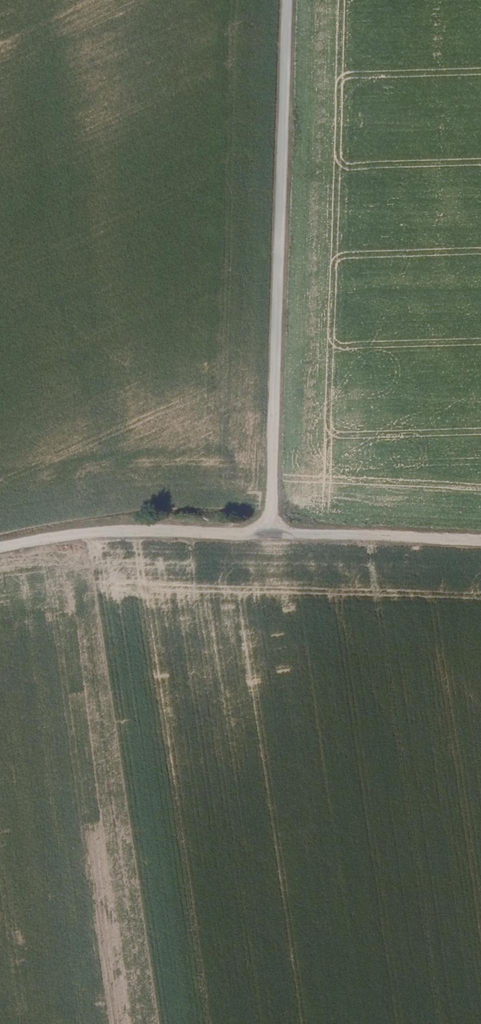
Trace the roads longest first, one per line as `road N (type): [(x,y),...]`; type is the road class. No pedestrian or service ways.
road 1 (track): [(286,0),(268,532)]
road 2 (track): [(480,539),(104,531),(0,546)]

